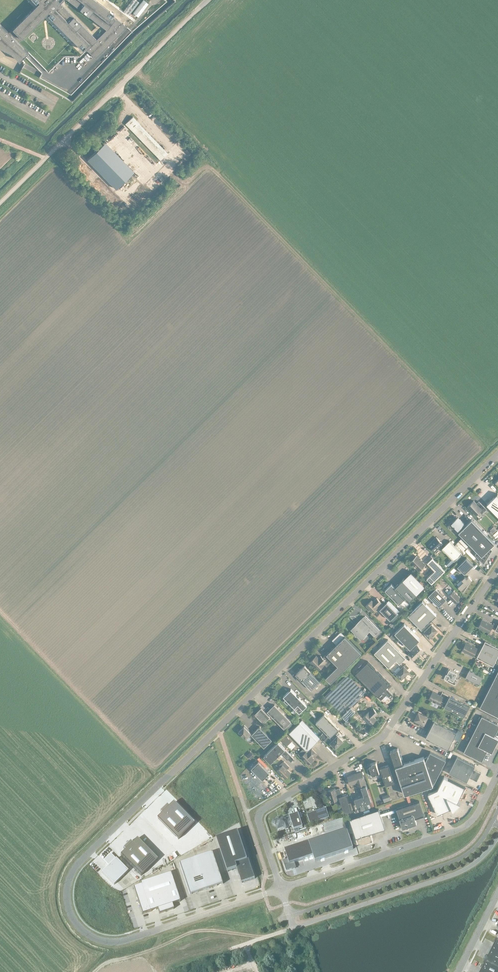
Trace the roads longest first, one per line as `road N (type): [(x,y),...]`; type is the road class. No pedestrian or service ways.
road 1 (unclassified): [(497,454),(83,859),(66,896),(83,931),(118,942),(281,889)]
road 2 (unclassified): [(281,889),(260,813),(383,736),(497,569)]
road 3 (tertiary): [(0,202),(207,0)]
road 4 (unclassified): [(281,889),(462,828),(497,772)]
road 5 (tertiary): [(493,822),(454,862),(291,917)]
road 6 (tertiary): [(295,928),(458,873),(497,837)]

